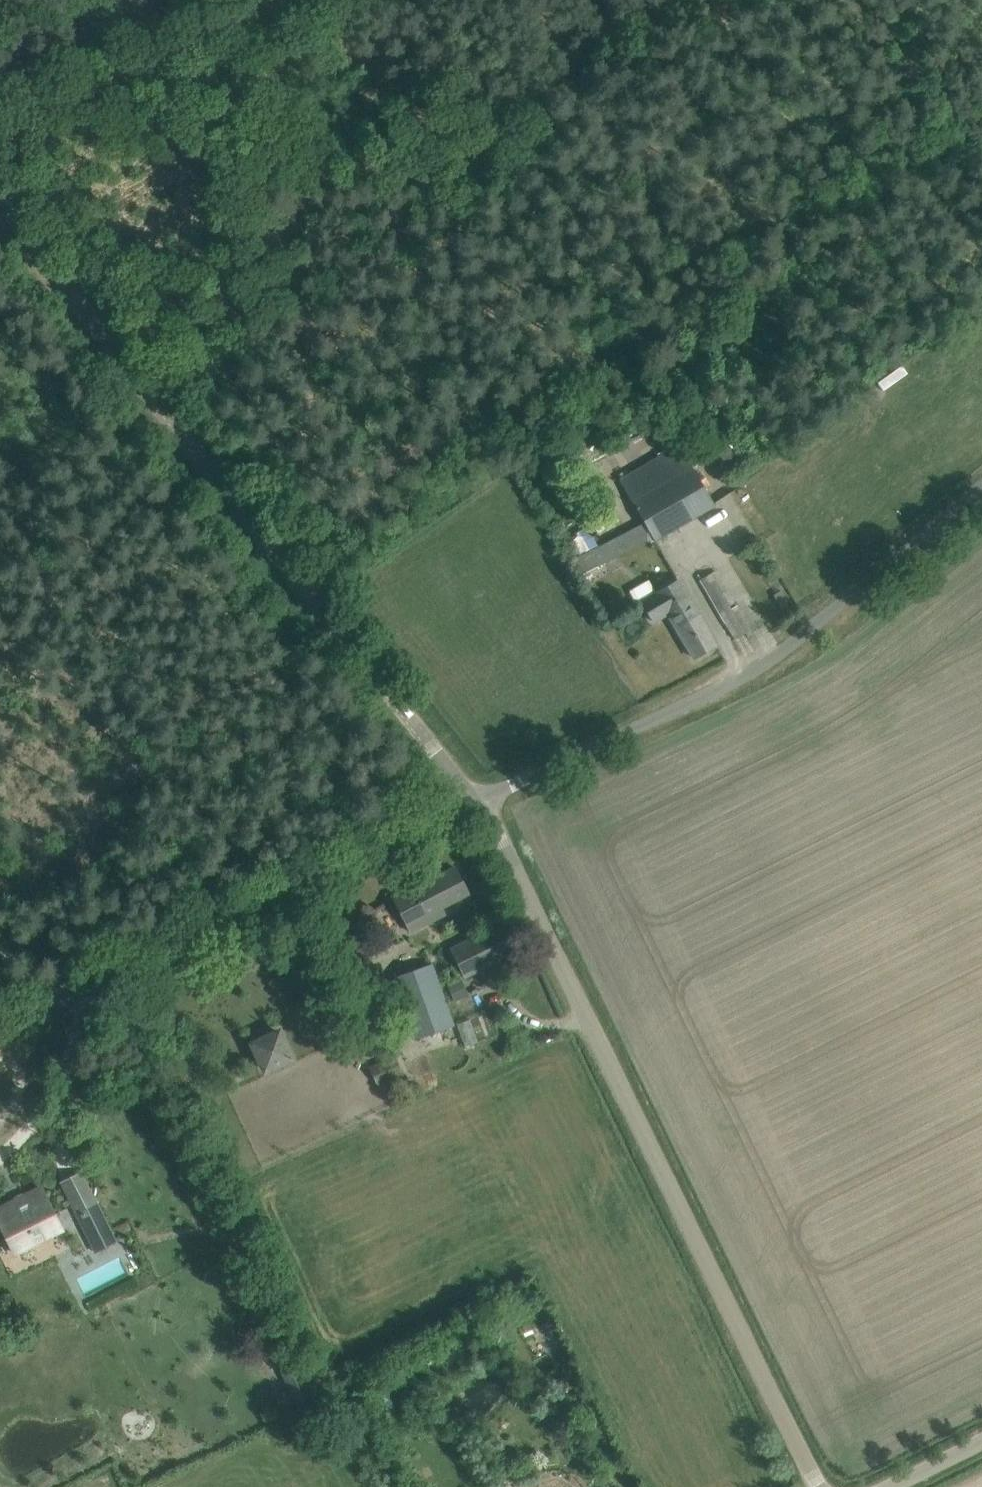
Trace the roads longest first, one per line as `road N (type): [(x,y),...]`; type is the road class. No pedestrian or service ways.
road 1 (unclassified): [(819,1486),(478,802)]
road 2 (unclassified): [(478,802),(0,208)]
road 3 (unclassified): [(478,802),(752,671),(981,486)]
road 4 (unclassified): [(0,1026),(478,802)]
road 5 (track): [(272,0),(238,22),(0,123)]

